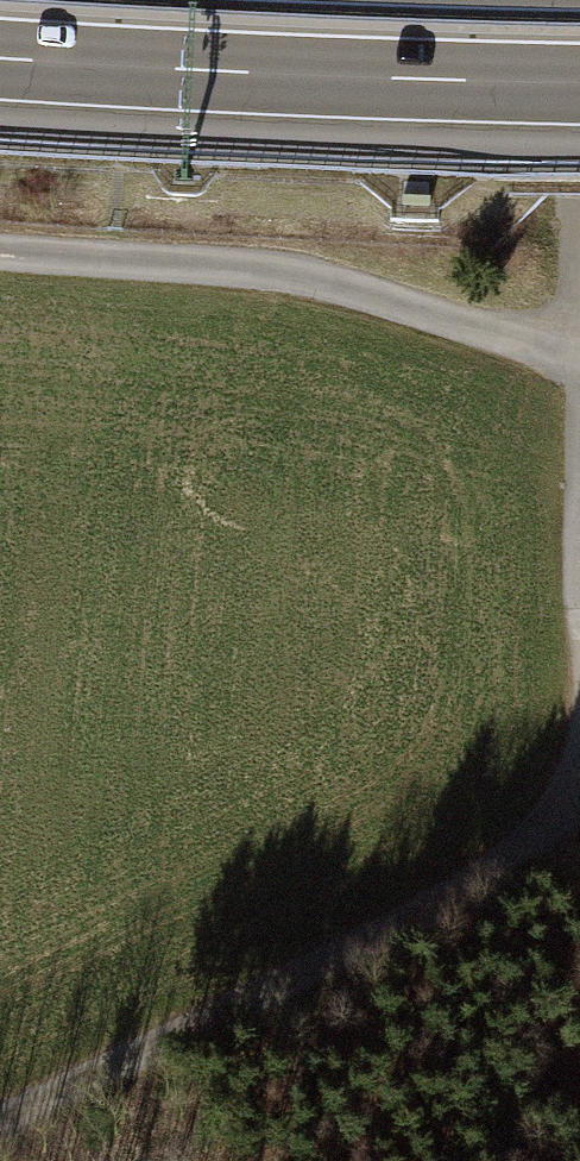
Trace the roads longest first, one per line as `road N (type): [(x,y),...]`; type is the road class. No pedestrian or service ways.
road 1 (track): [(0,1121),(579,828)]
road 2 (track): [(579,351),(503,338),(313,278),(0,250)]
road 3 (motorway): [(0,59),(579,83)]

